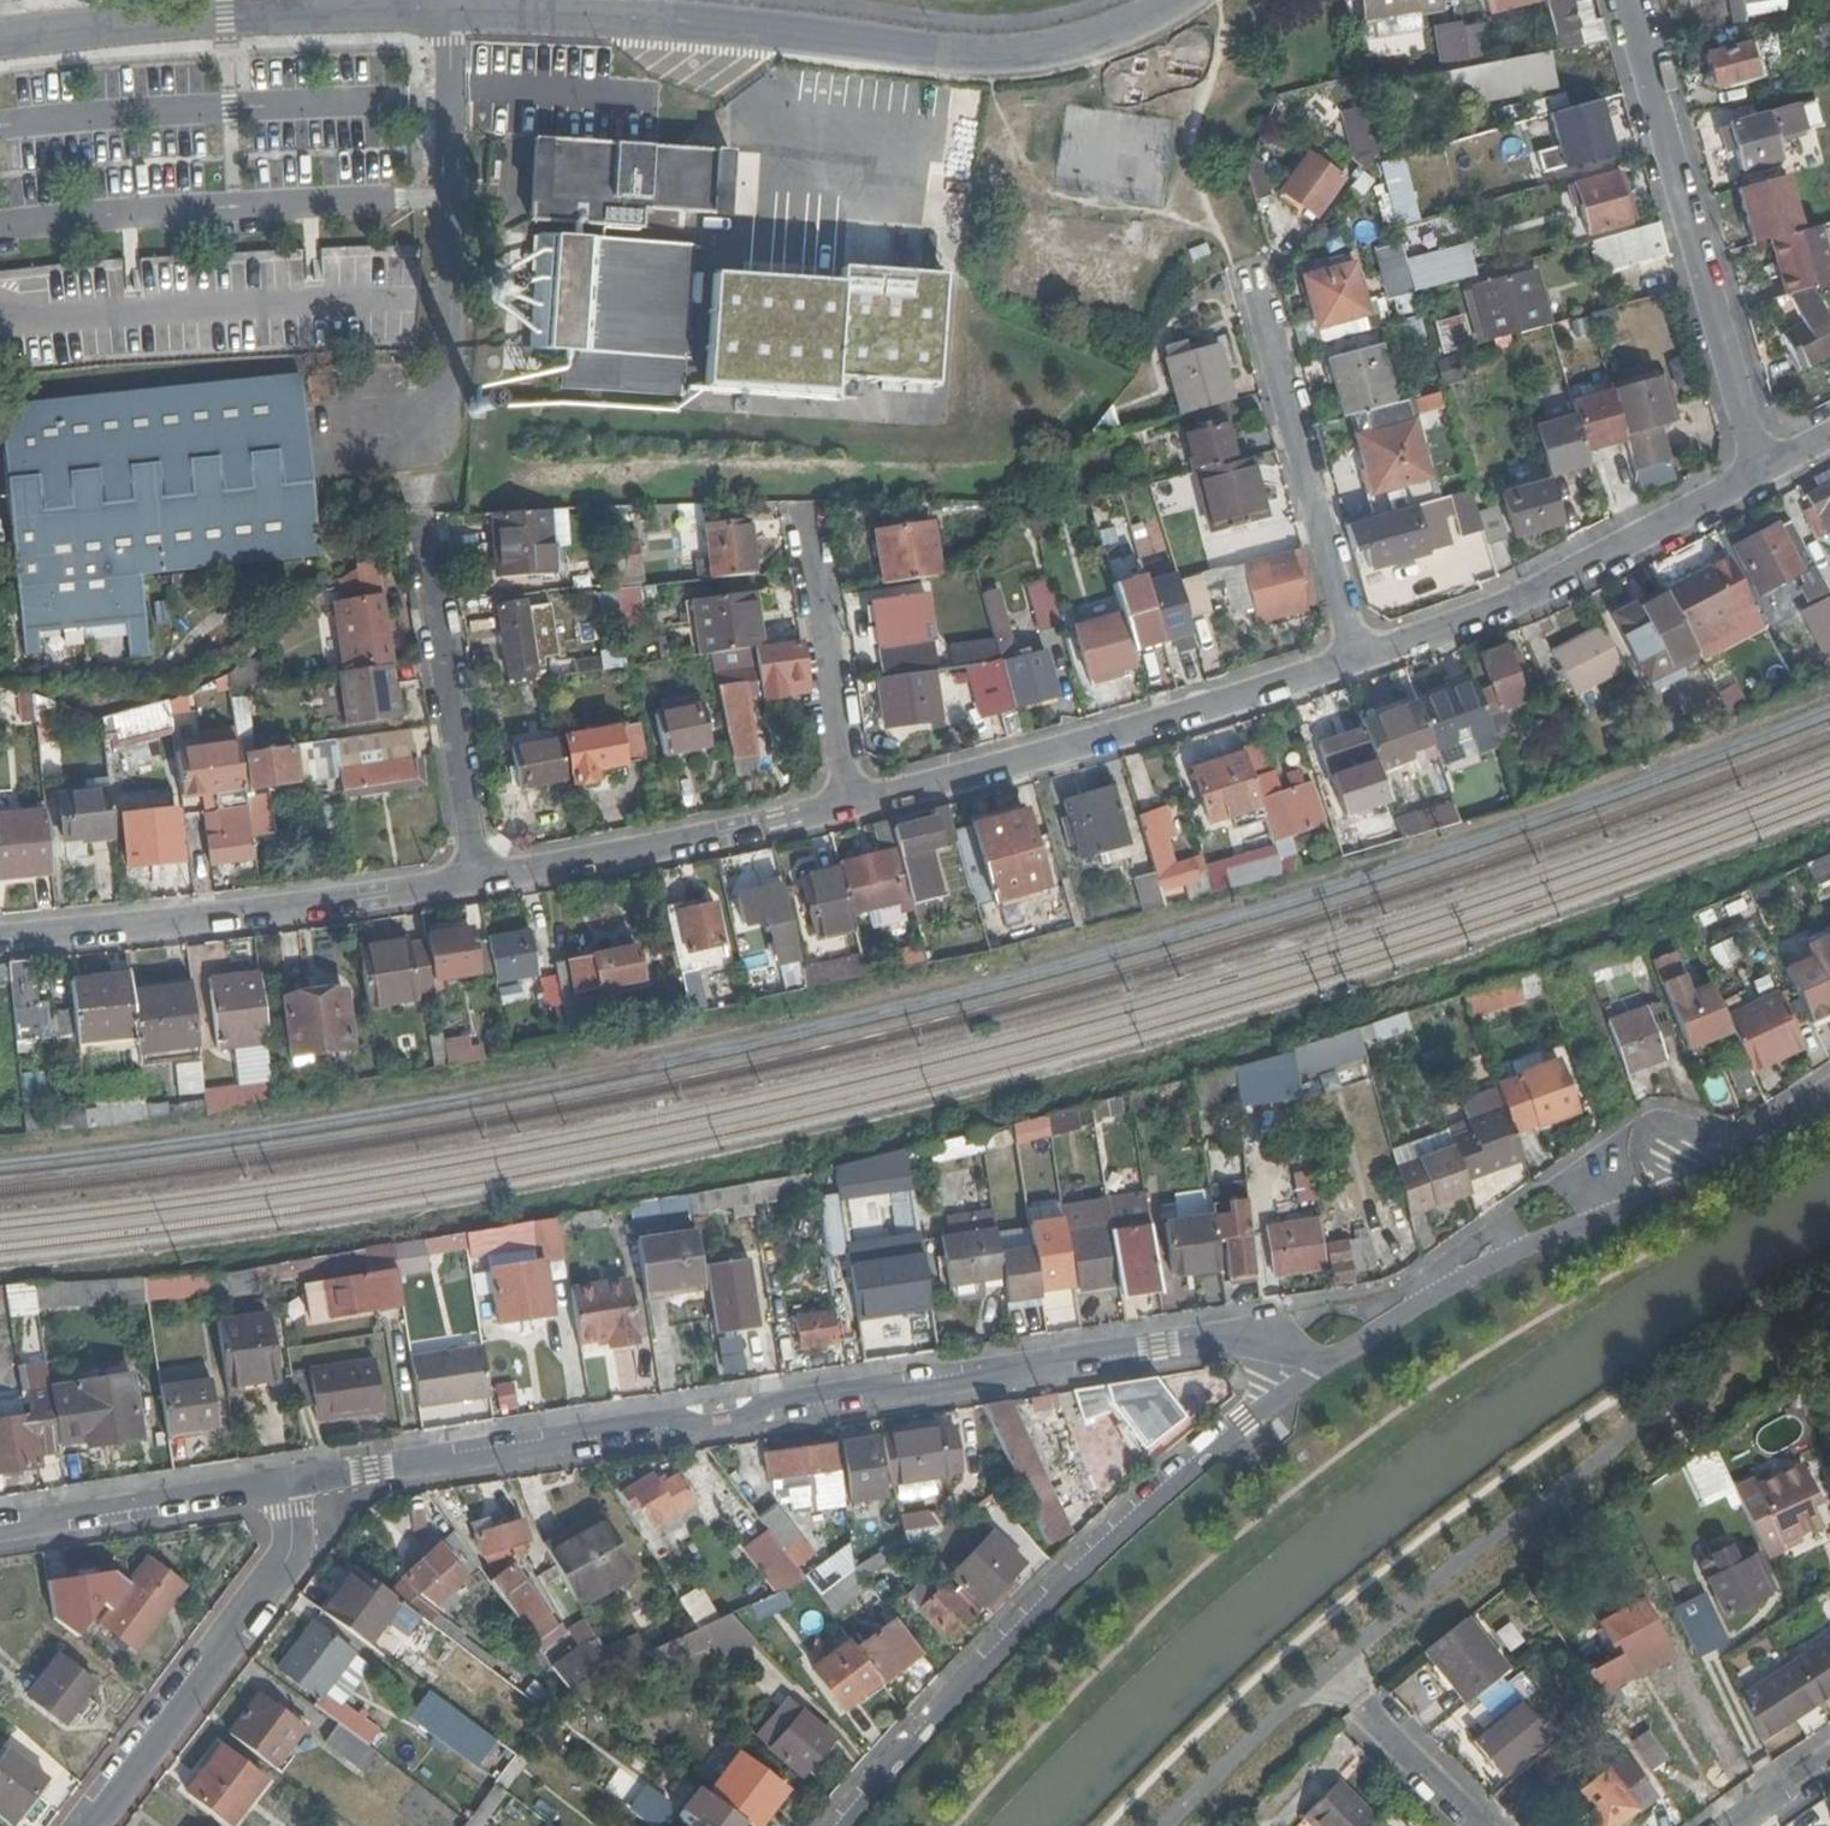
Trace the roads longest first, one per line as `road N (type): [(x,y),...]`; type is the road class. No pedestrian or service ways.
road 1 (residential): [(288,1486),(1236,1332),(1337,1358)]
road 2 (residential): [(149,23),(280,13),(585,14),(988,55),(1092,38),(1175,0)]
road 3 (residential): [(843,1825),(1091,1552),(1248,1420),(1337,1358)]
road 4 (residential): [(851,809),(1359,660)]
road 5 (residential): [(1763,471),(1628,0)]
road 6 (residential): [(0,937),(477,880)]
road 7 (residential): [(1359,660),(1520,601),(1763,471)]
road 8 (residential): [(87,1825),(281,1569),(288,1486)]
road 9 (residential): [(1359,660),(1246,273)]
road 10 (residential): [(477,880),(851,809)]
road 11 (residential): [(1337,1358),(1557,1229),(1656,1191)]
road 12 (residential): [(477,880),(424,534)]
road 13 (residential): [(851,809),(805,510)]
road 14 (residential): [(0,1531),(288,1486)]
road 15 (residential): [(1474,1825),(1350,1699)]
road 16 (residential): [(1754,1145),(1664,1124),(1649,1130),(1639,1146),(1656,1191)]
road 17 (residential): [(0,38),(149,23)]

